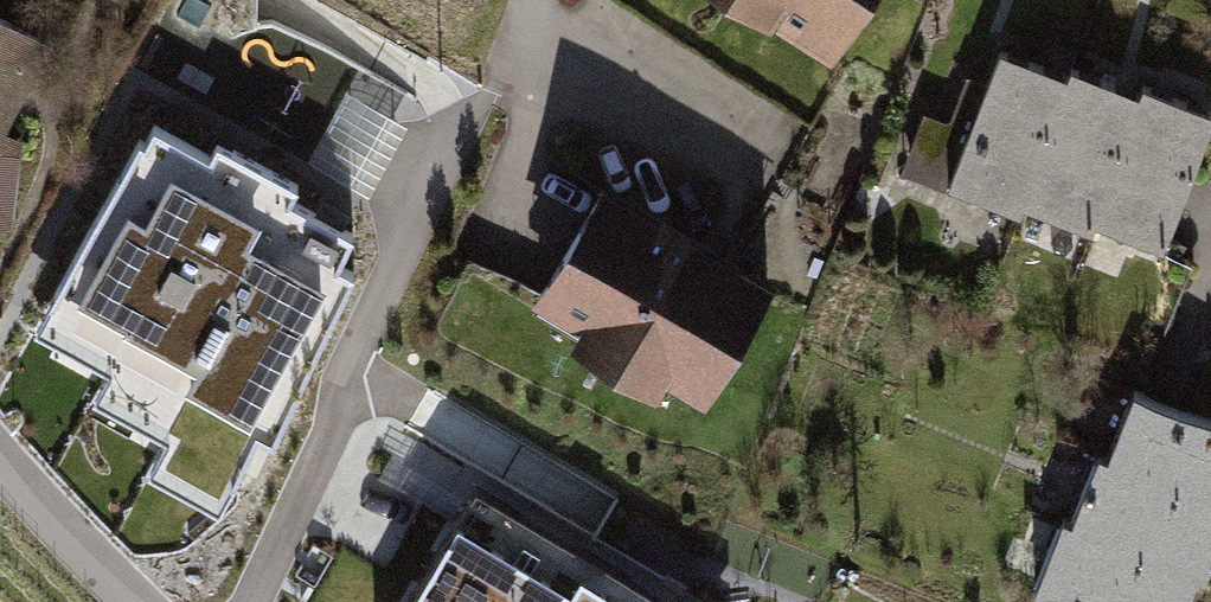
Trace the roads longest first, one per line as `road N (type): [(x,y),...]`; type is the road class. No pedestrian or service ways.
road 1 (residential): [(0,460),(136,601)]

